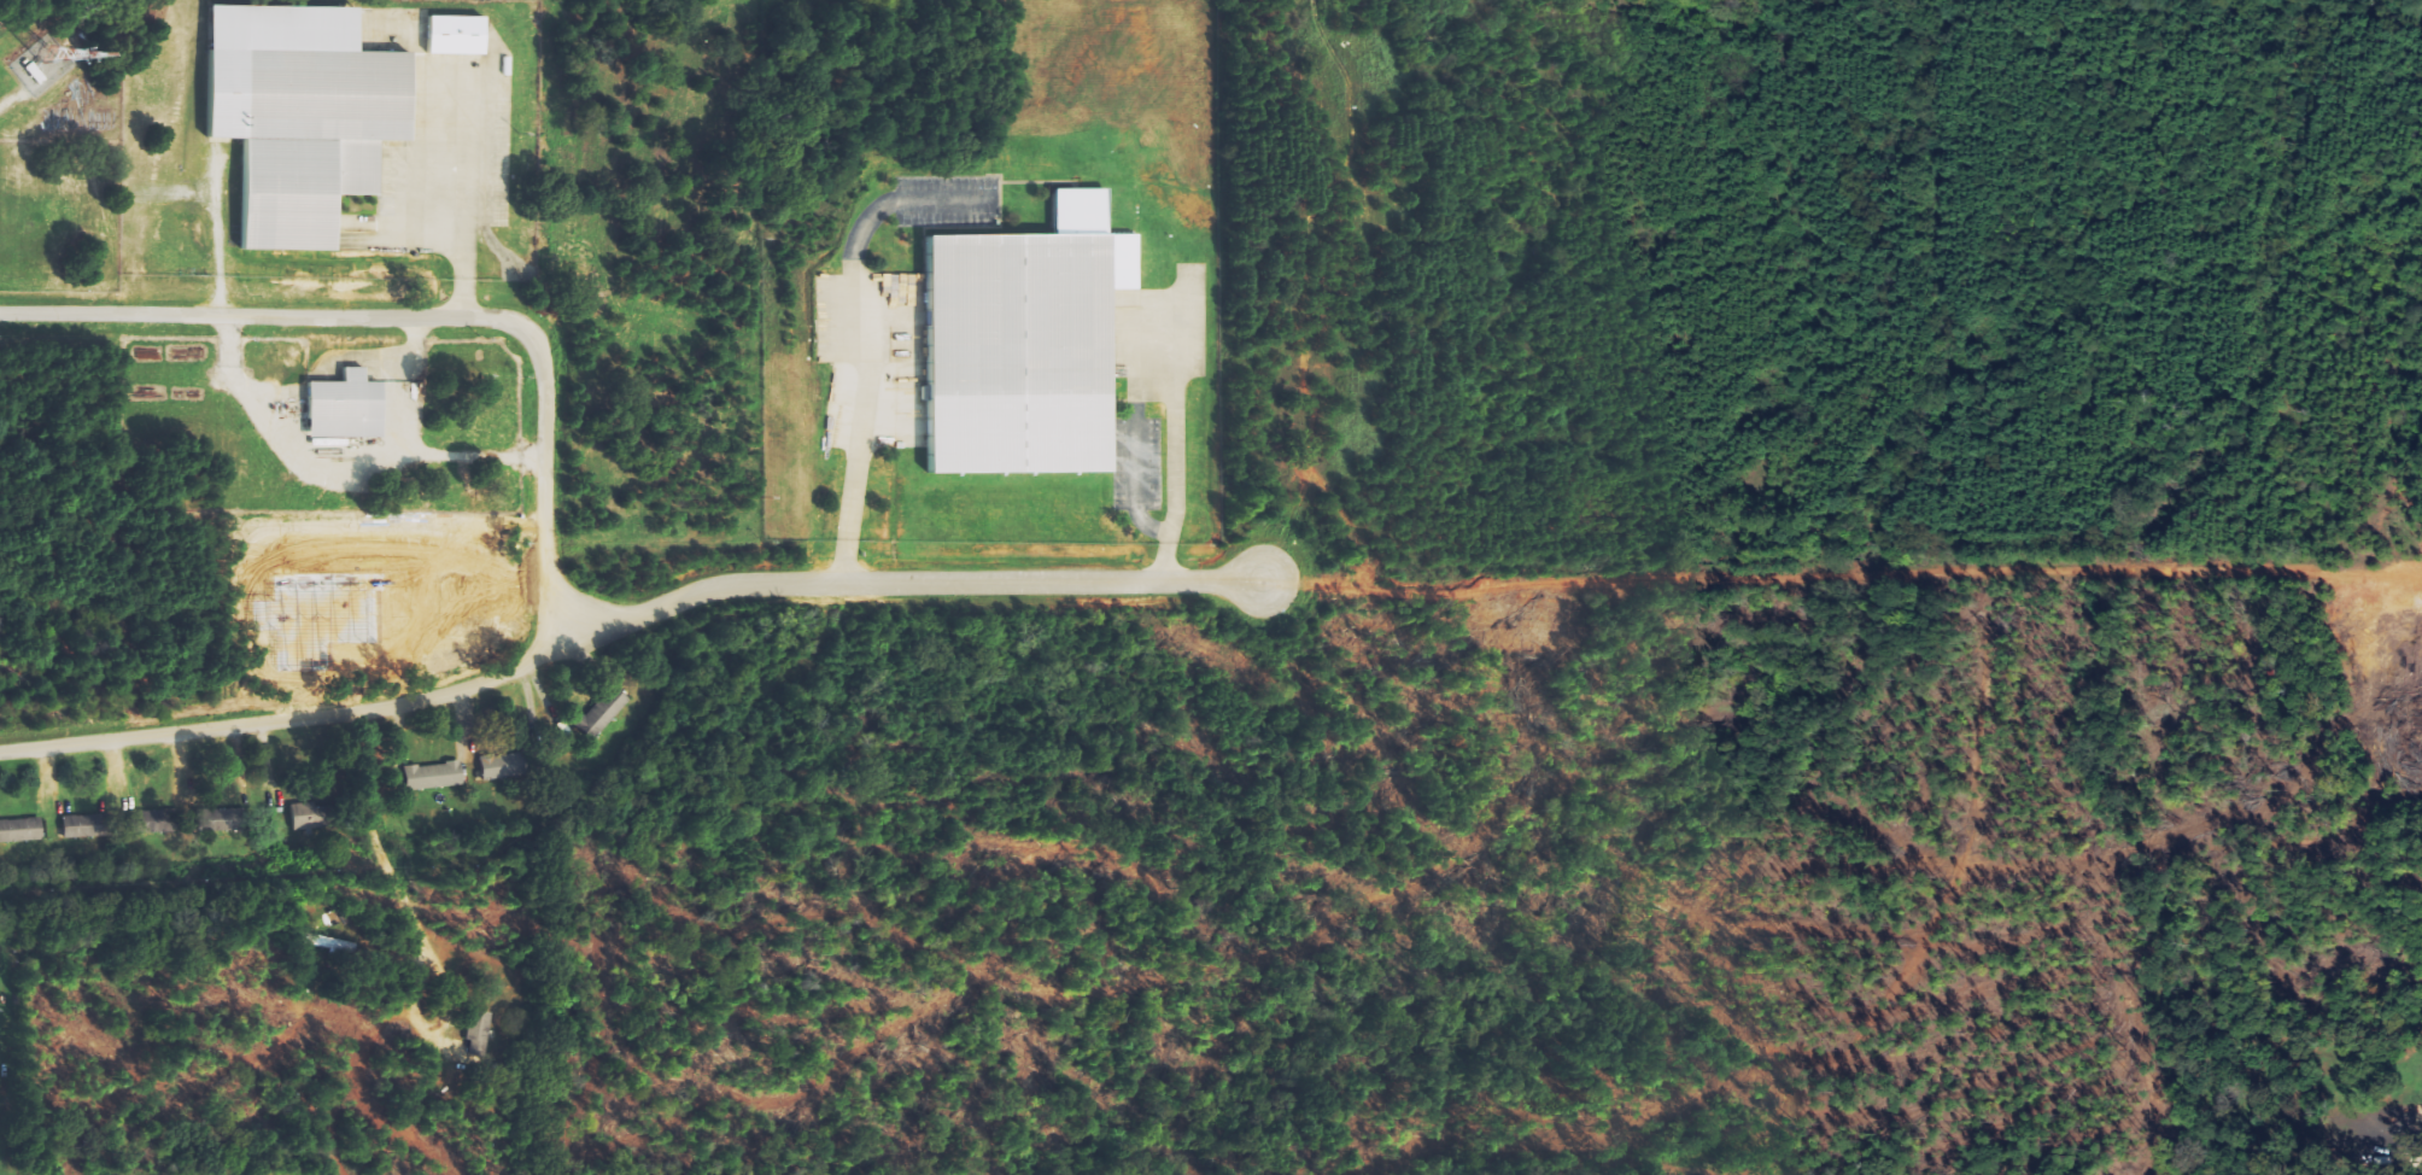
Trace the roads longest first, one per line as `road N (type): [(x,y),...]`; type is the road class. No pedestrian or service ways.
road 1 (residential): [(0,315),(499,321),(537,334),(554,385),(554,624),(544,654),(526,670),(386,709),(0,754)]
road 2 (residential): [(1264,584),(796,585),(704,594),(598,622),(554,624)]
road 3 (residential): [(350,714),(364,732),(379,843),(410,916),(419,1005),(438,1045)]

